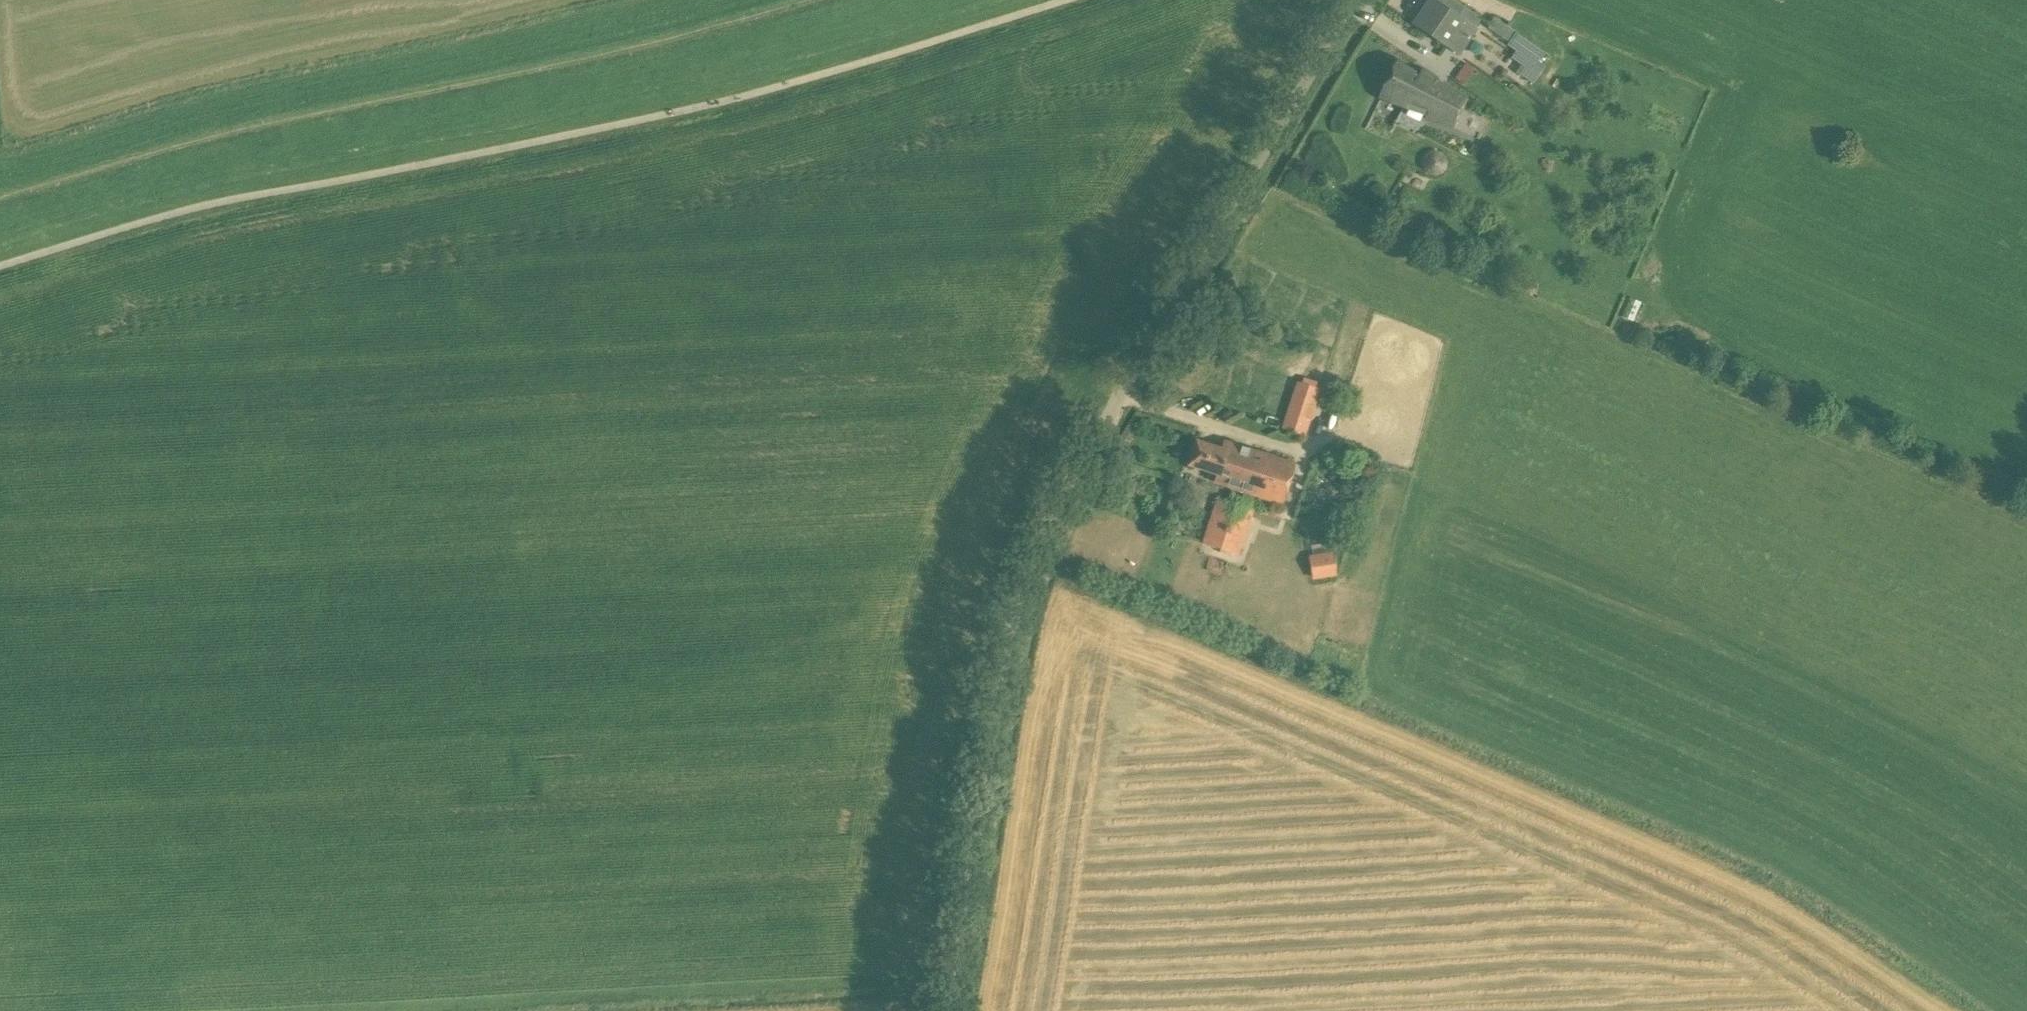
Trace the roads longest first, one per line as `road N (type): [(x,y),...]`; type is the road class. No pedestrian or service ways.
road 1 (unclassified): [(952,1010),(1020,619),(1071,490),(1360,0)]

